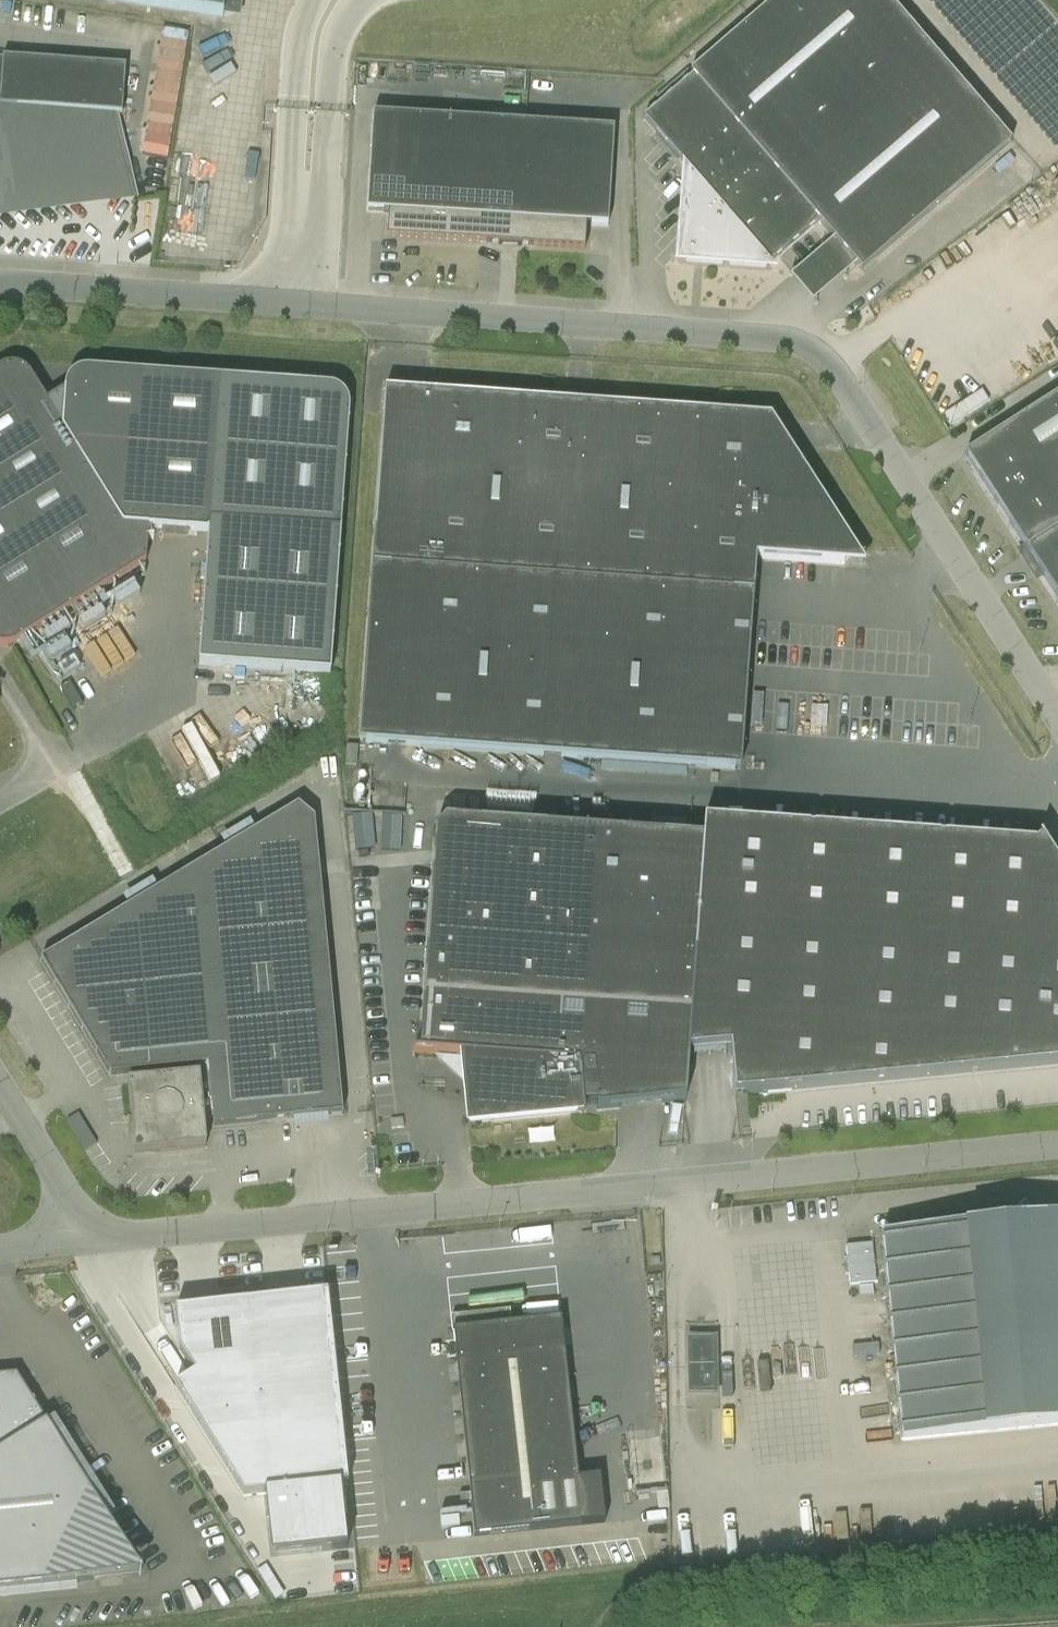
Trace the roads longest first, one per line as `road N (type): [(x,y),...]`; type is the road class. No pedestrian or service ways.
road 1 (unclassified): [(1057,719),(827,360),(798,346),(0,284)]
road 2 (unclassified): [(74,1241),(1057,1148)]
road 3 (unclassified): [(0,1090),(54,1174),(74,1241)]

